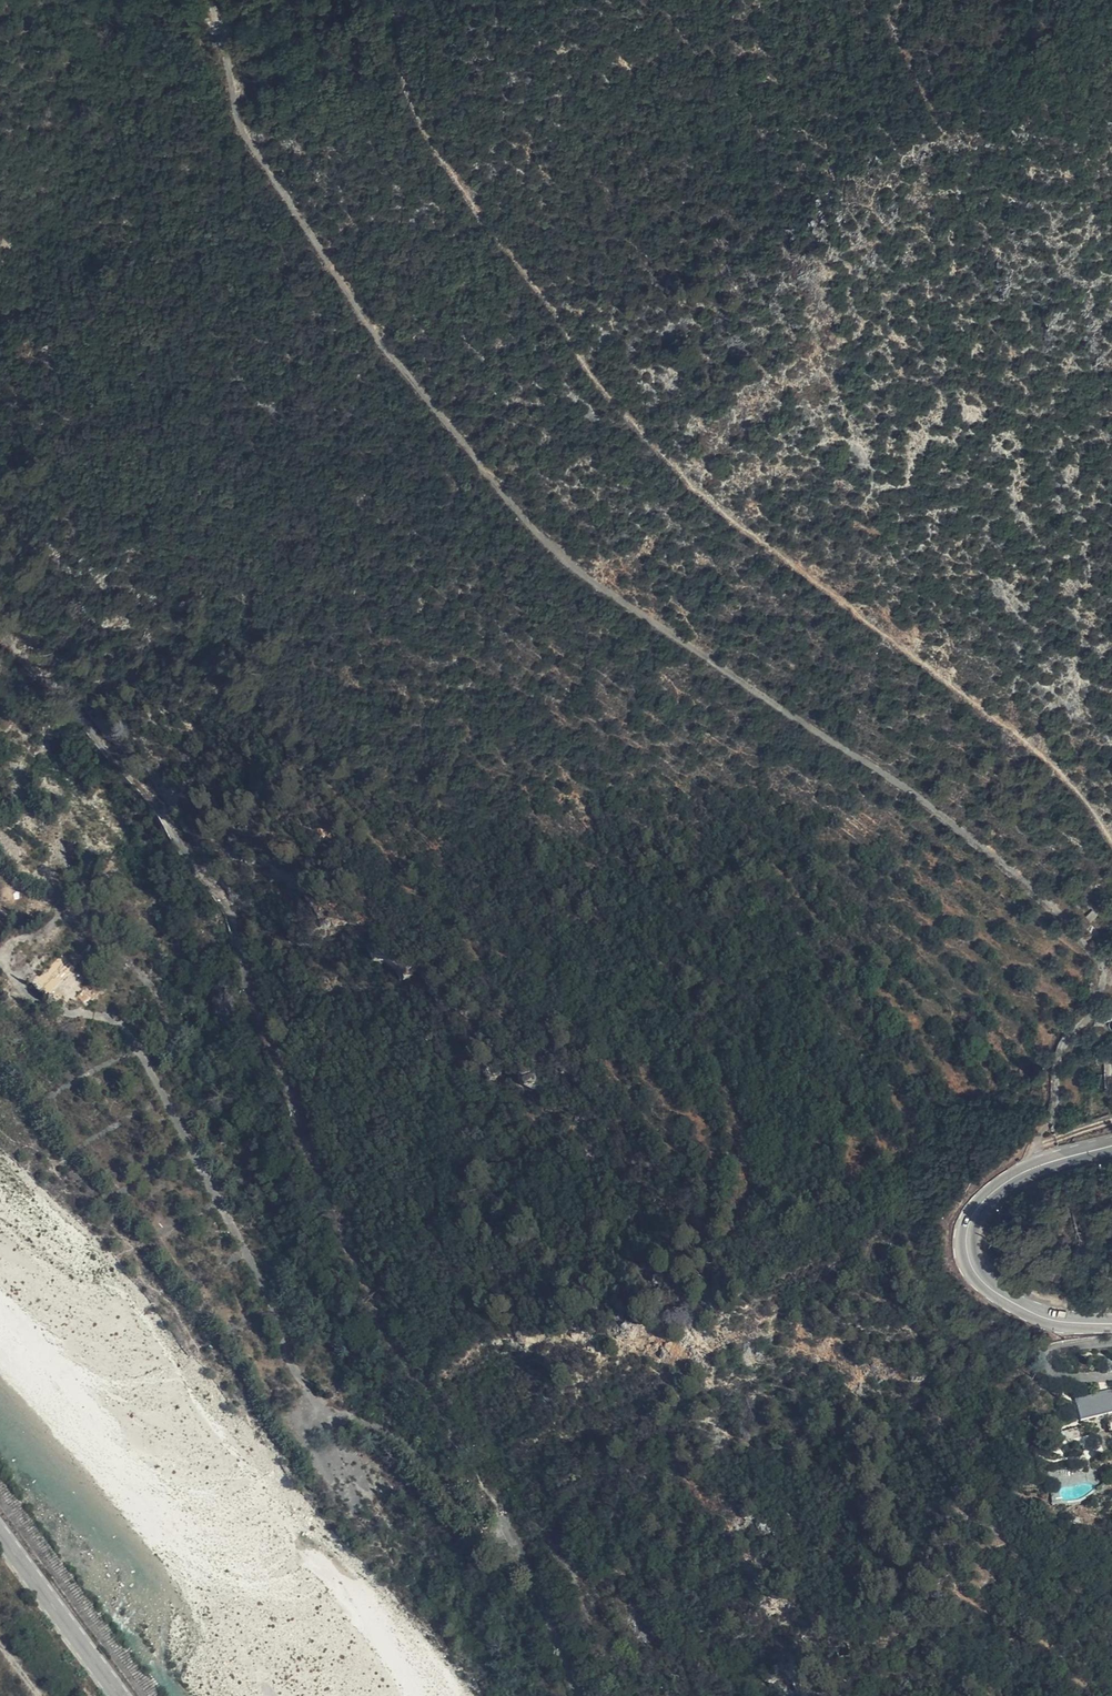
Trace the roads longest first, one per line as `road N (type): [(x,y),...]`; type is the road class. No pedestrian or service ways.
road 1 (residential): [(219,0),(241,113),(309,226),(437,404),(558,547),(874,770)]
road 2 (secondary): [(1111,1322),(1029,1311),(975,1274),(967,1240),(978,1208),(1035,1167)]
road 3 (tertiary): [(122,1695),(0,1533)]
road 4 (residential): [(1078,1030),(1061,1052),(1058,1104),(1035,1167)]

